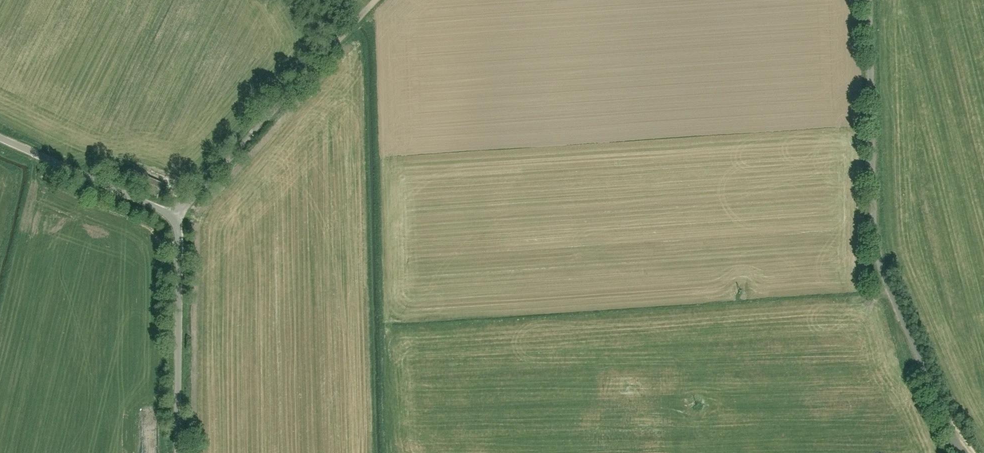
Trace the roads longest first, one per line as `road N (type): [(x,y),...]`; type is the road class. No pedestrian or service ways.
road 1 (track): [(955,452),(876,279),(866,0)]
road 2 (unclassified): [(176,452),(175,224),(0,142)]
road 3 (track): [(175,224),(372,0)]

